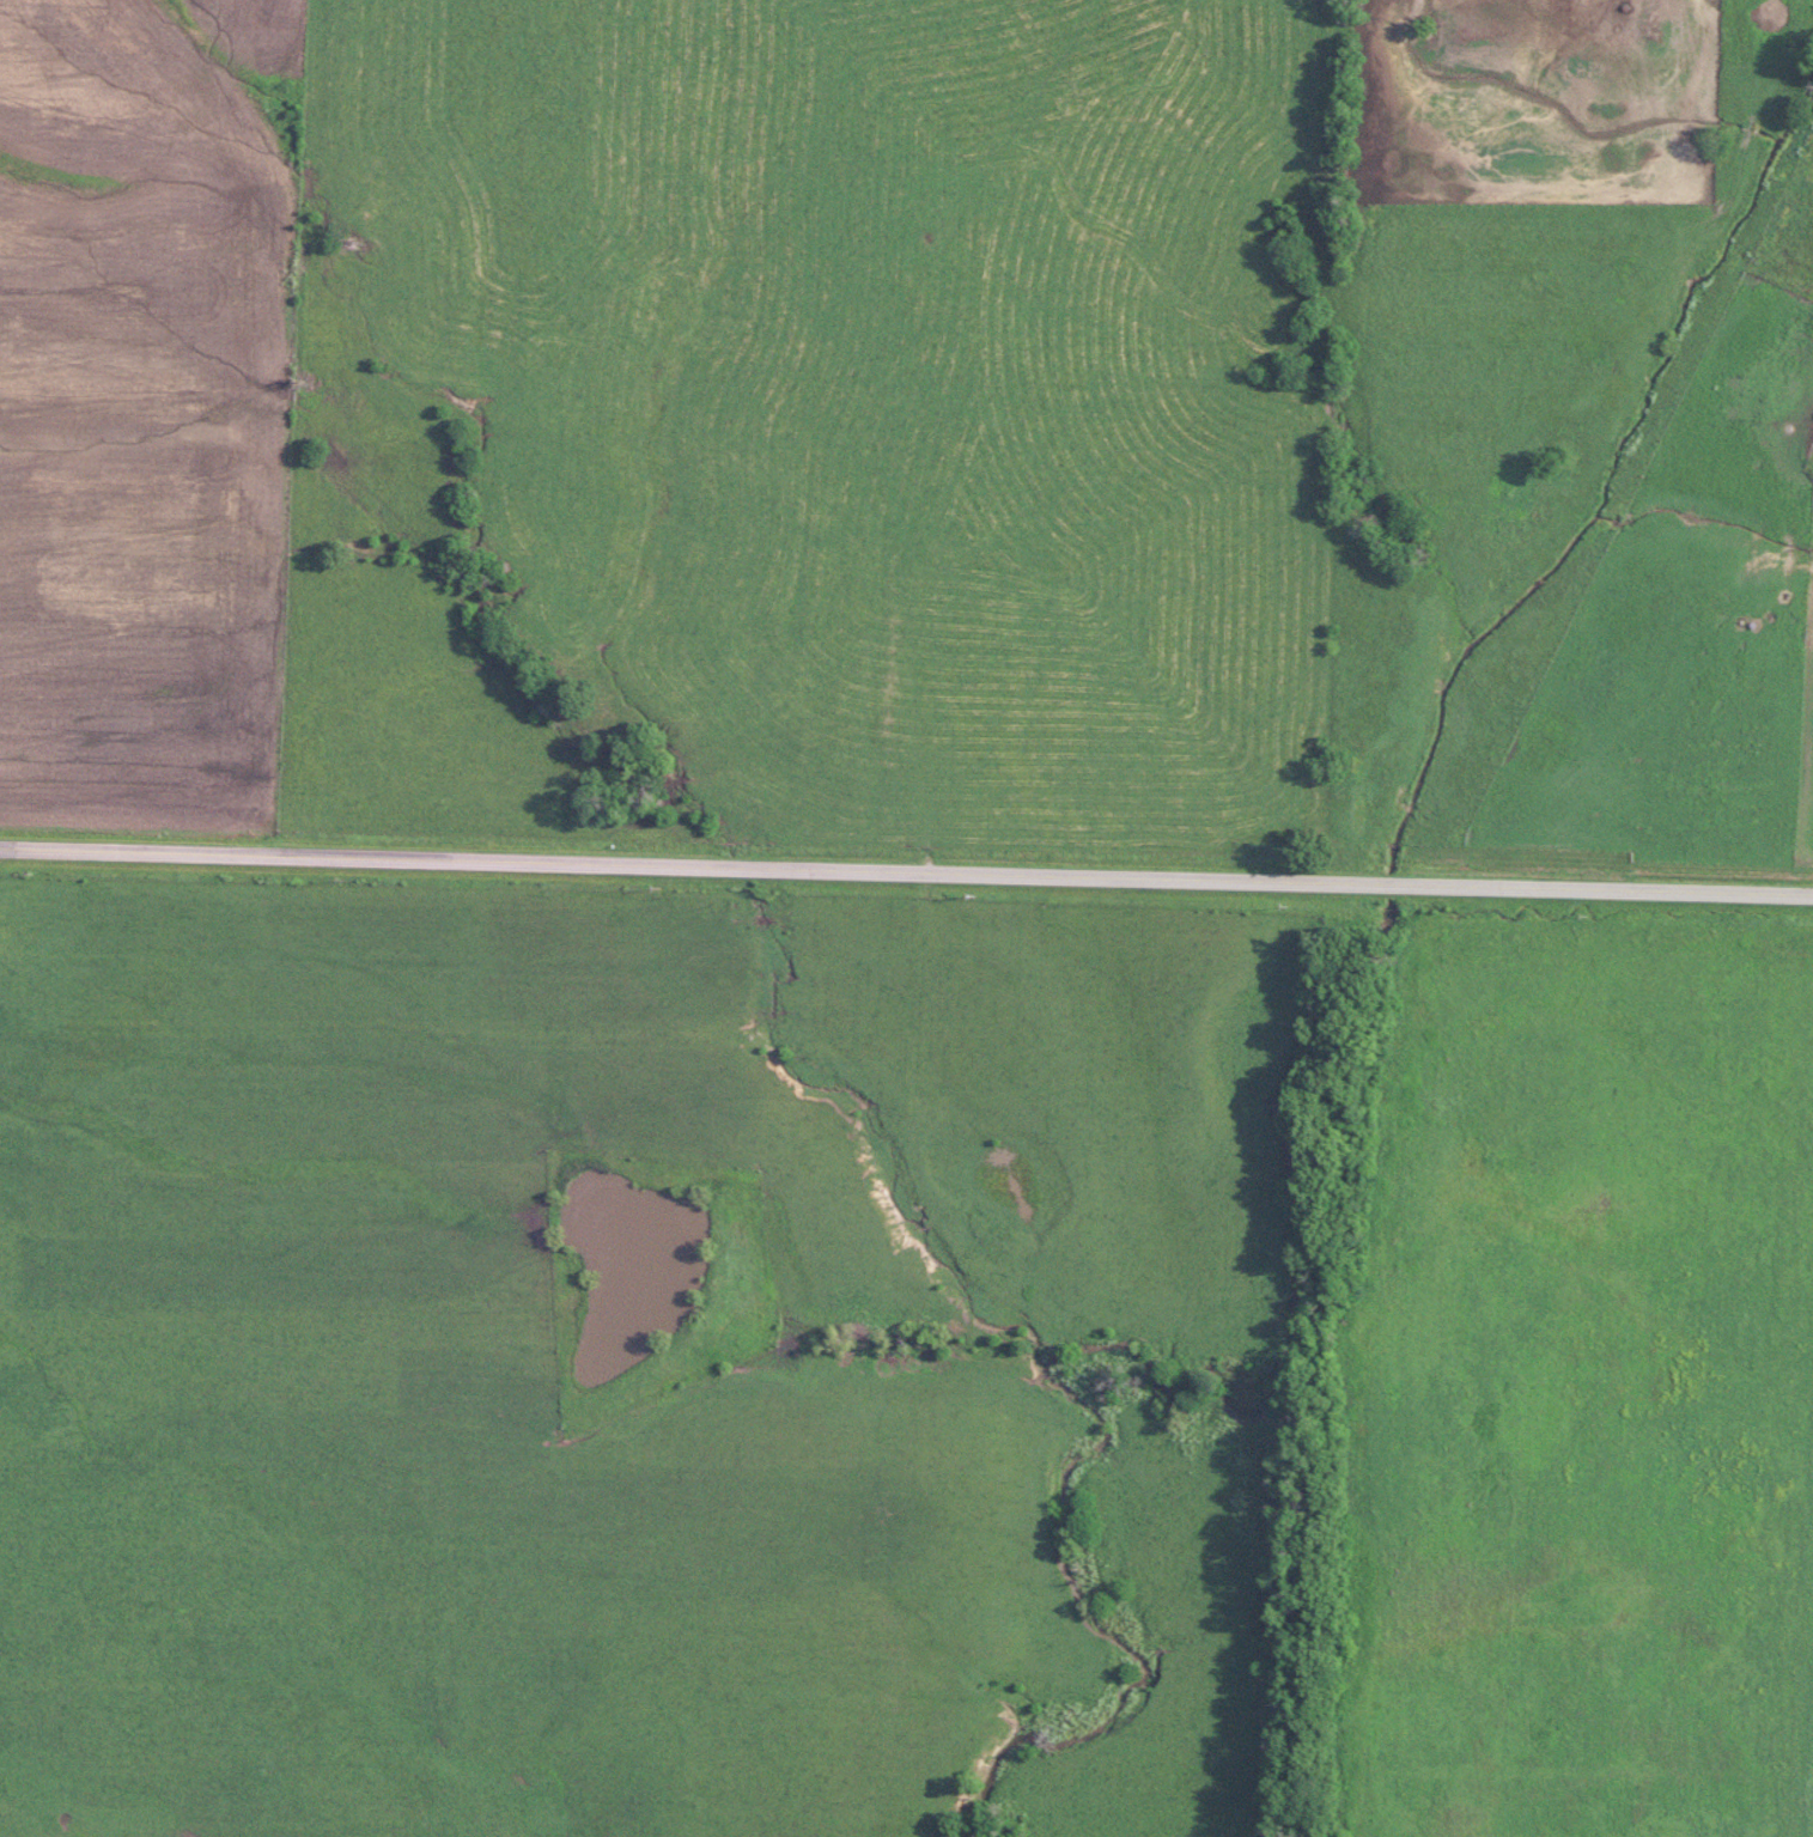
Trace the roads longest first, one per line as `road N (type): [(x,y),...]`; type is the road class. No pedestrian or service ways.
road 1 (secondary): [(1812,894),(0,847)]

